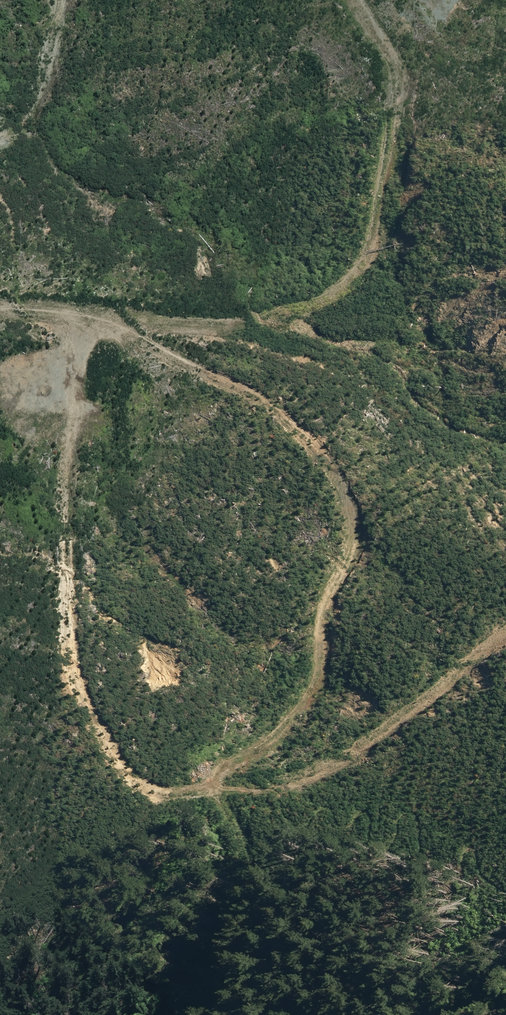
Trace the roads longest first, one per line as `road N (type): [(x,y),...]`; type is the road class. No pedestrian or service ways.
road 1 (track): [(0,331),(65,337),(260,406),(326,472),(336,564),(316,696),(253,793),(356,802),(484,681),(505,650)]
road 2 (track): [(308,1014),(258,961),(199,782),(267,770),(337,663),(370,549),(459,514),(505,484)]

